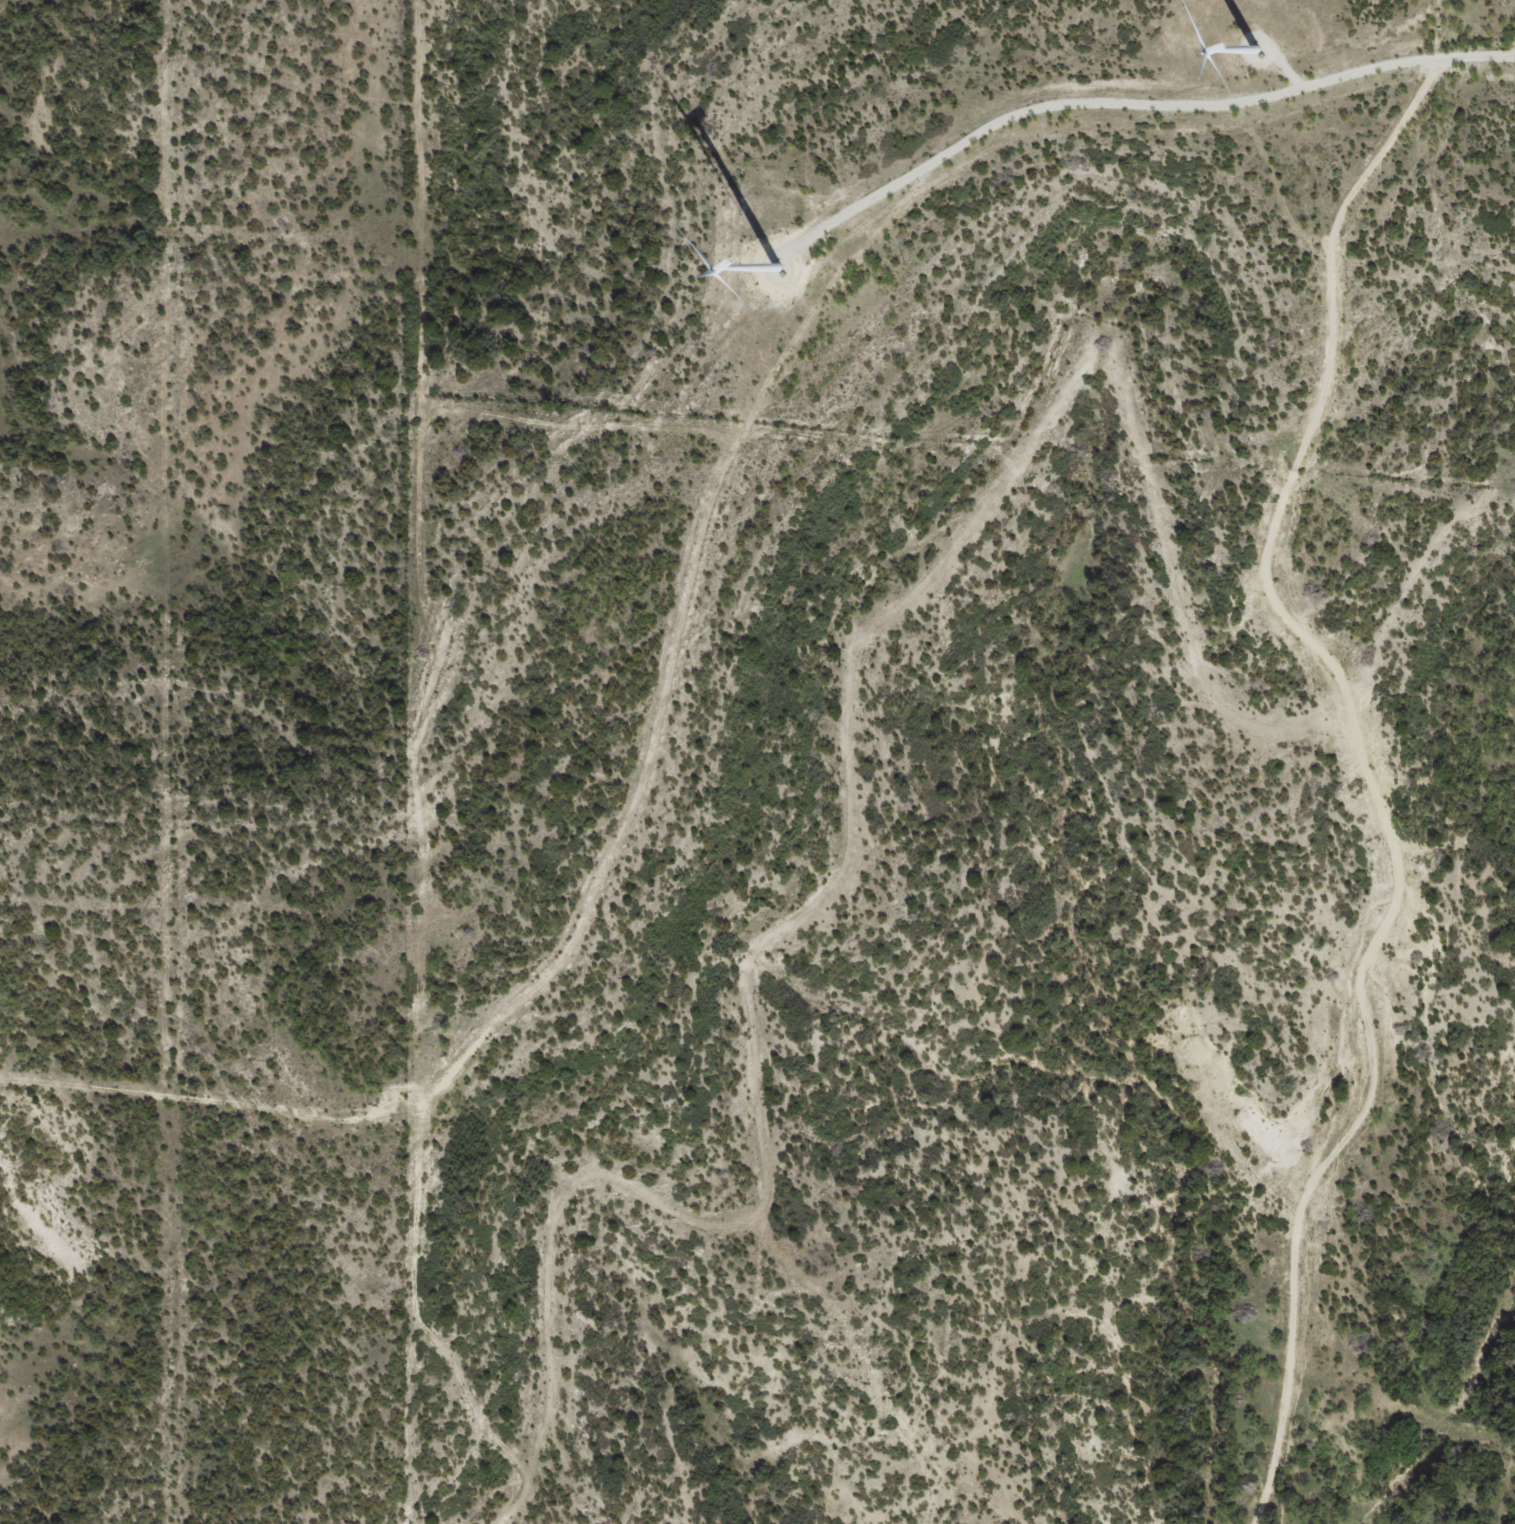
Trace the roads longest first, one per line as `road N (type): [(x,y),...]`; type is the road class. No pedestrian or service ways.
road 1 (residential): [(1270,1523),(1429,980),(1419,854),(1324,652),(1324,471),(1359,334),(1364,259),(1465,37),(1467,0)]

